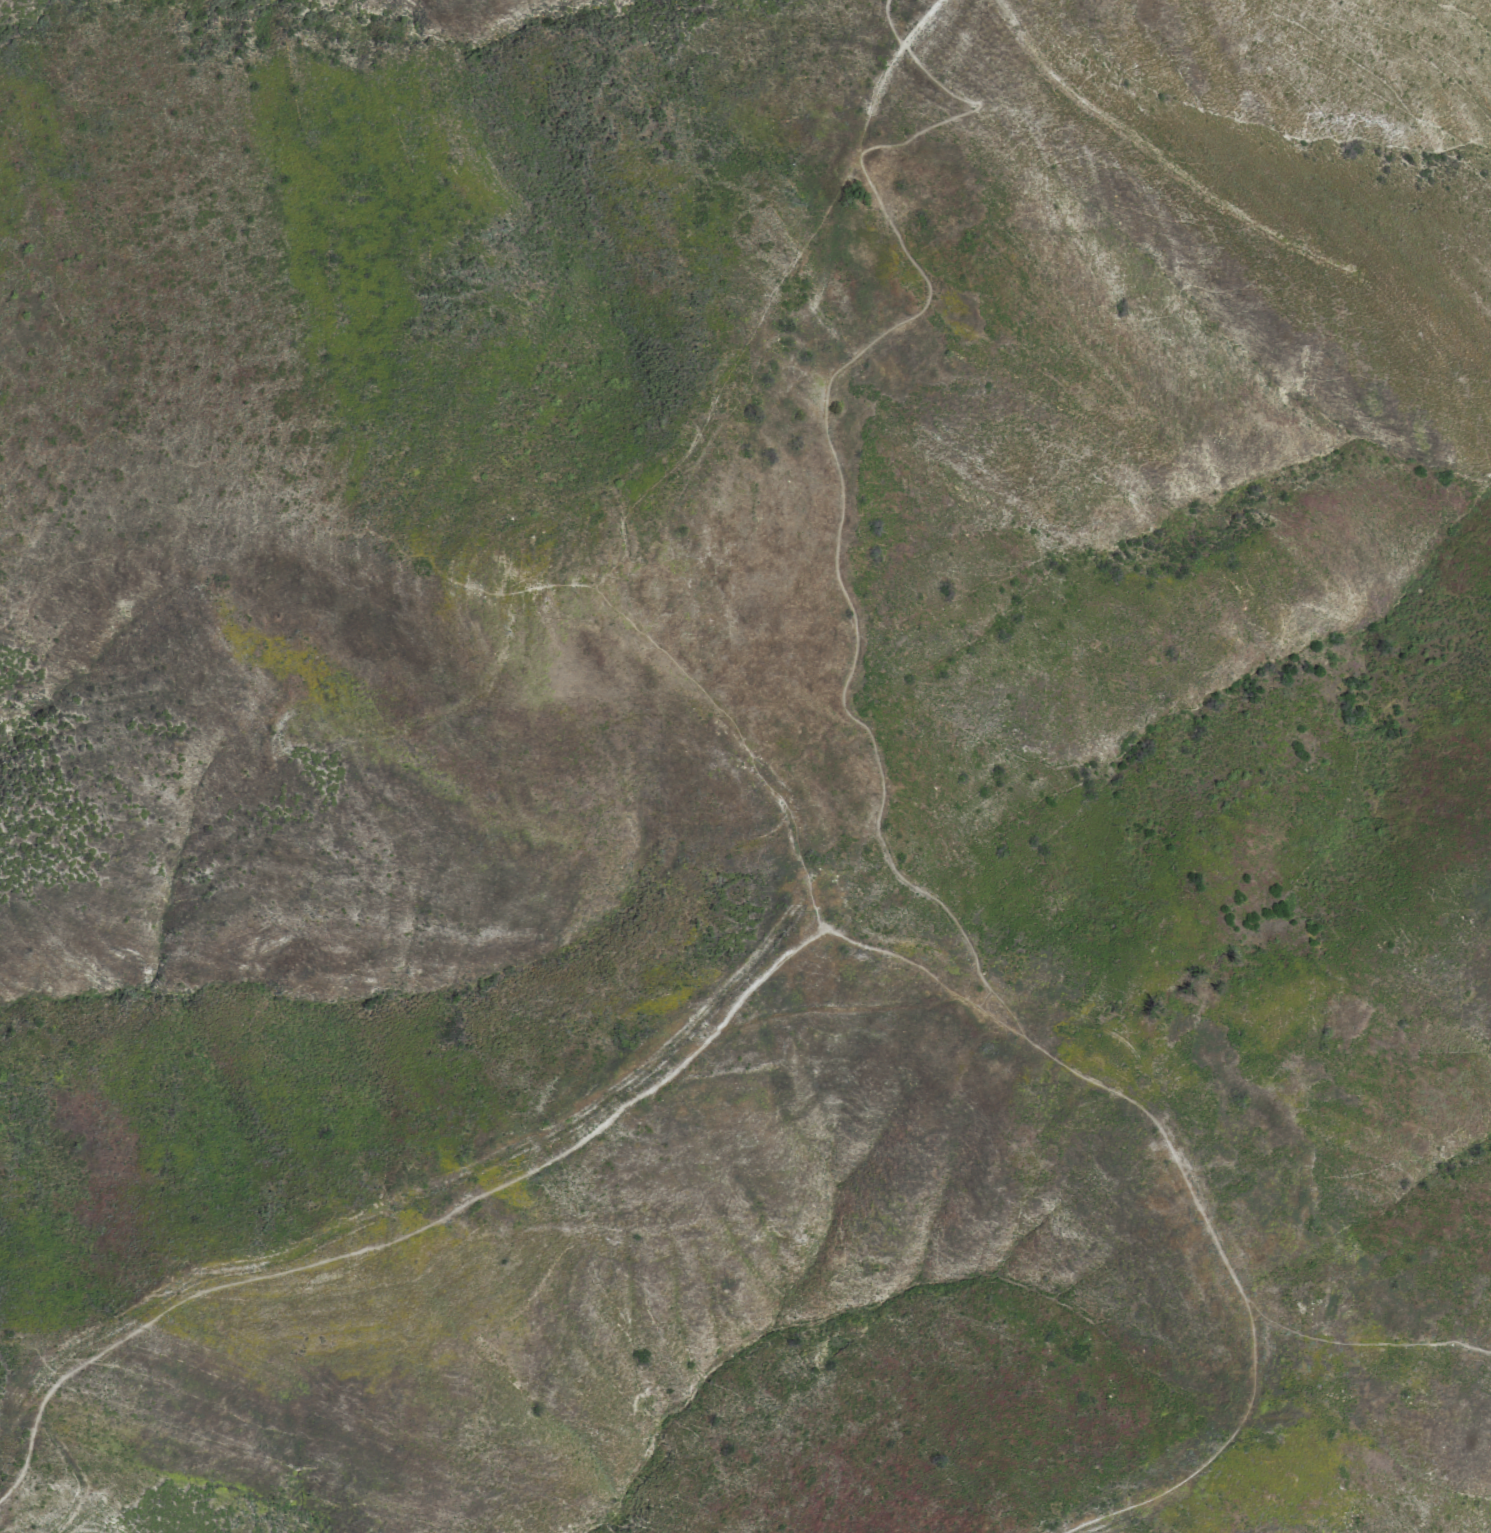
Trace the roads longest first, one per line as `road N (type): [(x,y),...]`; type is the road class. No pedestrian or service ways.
road 1 (track): [(979,1009),(984,987),(954,921),(891,869),(876,825),(882,789),(872,745),(841,702),(855,634),(835,572),(843,502),(825,432),(827,386),(881,333),(920,310),(926,294),(857,156),(977,106),(938,86),(896,41),(886,0)]

